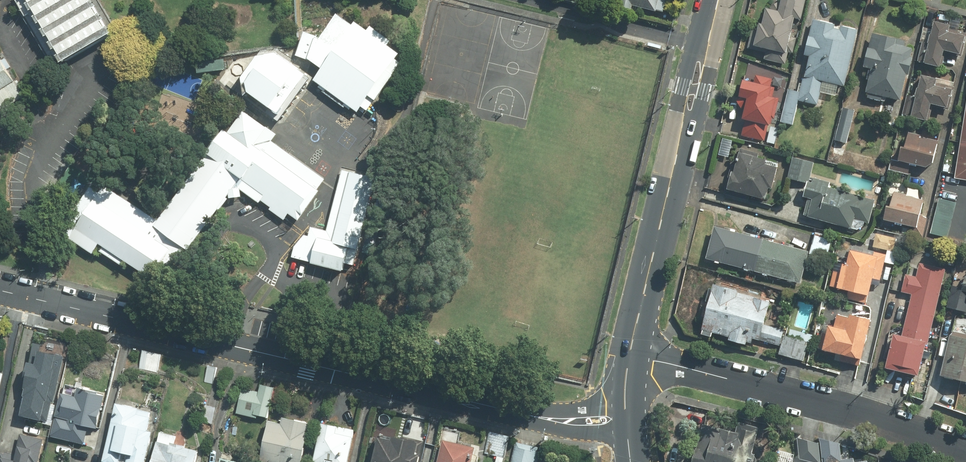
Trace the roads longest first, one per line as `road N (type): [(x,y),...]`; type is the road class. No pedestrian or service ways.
road 1 (residential): [(626,419),(556,421),(0,291)]
road 2 (secondary): [(717,0),(629,362)]
road 3 (residential): [(629,362),(725,378),(965,450)]

